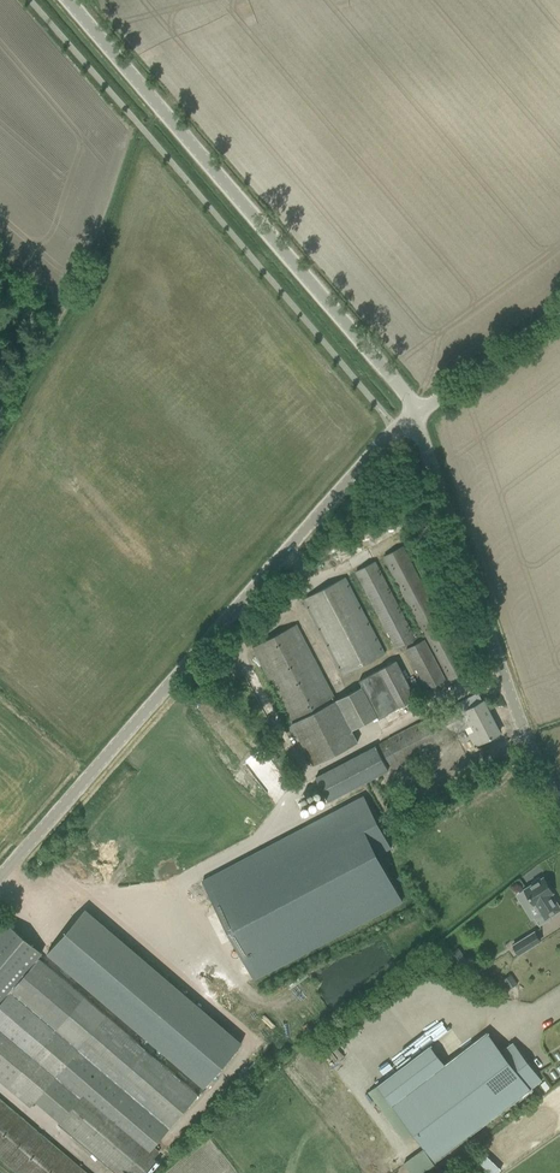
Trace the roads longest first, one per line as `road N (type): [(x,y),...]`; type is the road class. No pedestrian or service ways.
road 1 (unclassified): [(0,877),(387,438),(419,413)]
road 2 (tertiary): [(419,413),(70,0)]
road 3 (tertiary): [(559,806),(524,736),(419,413)]
road 4 (unclassified): [(419,413),(559,308)]

